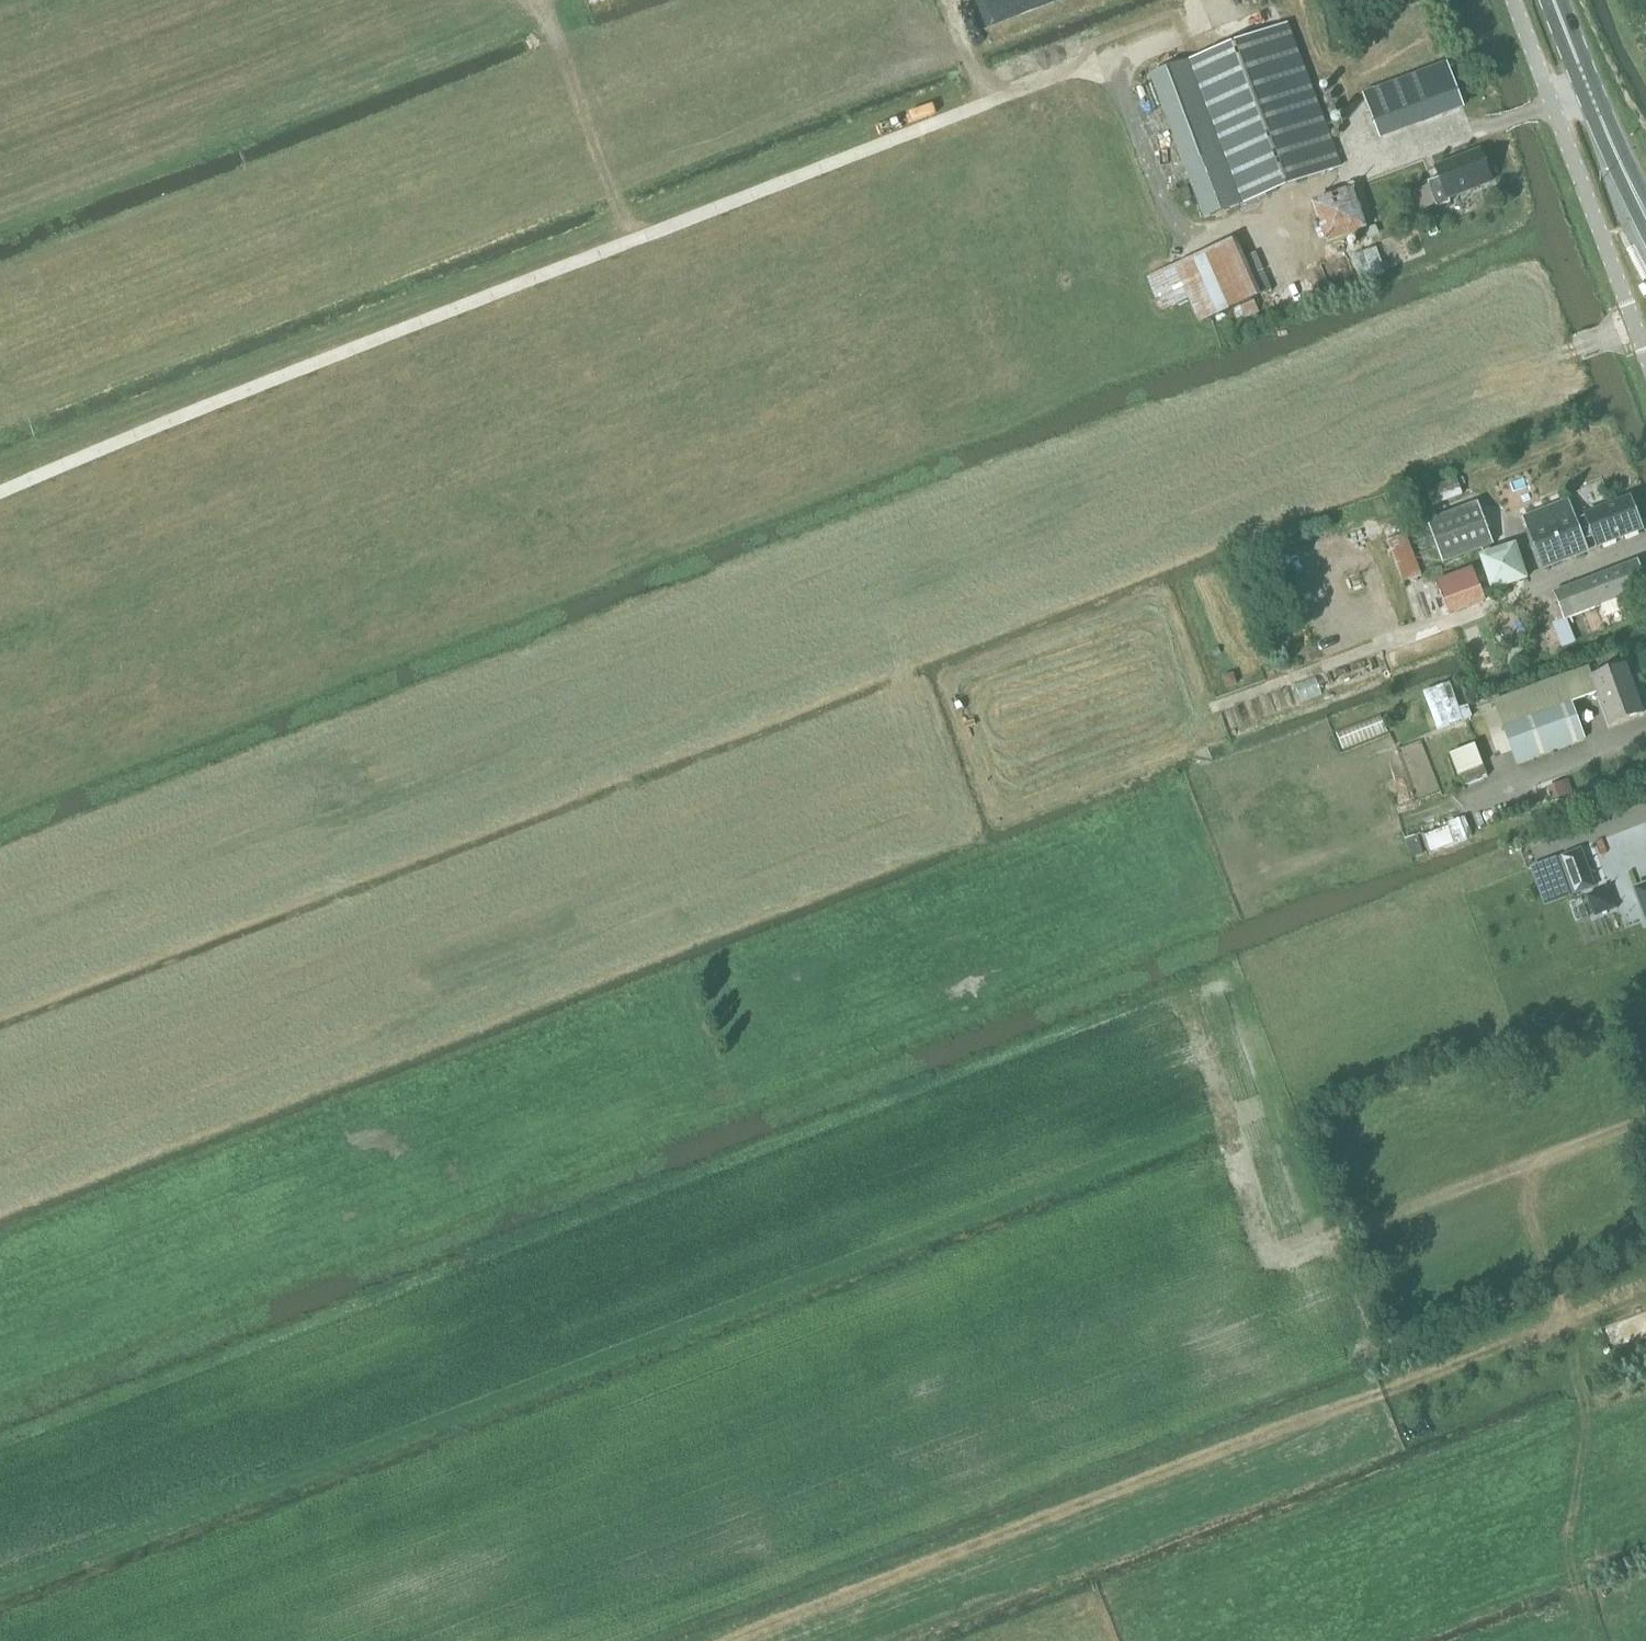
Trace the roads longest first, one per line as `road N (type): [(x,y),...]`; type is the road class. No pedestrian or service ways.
road 1 (track): [(0,495),(1048,75),(1125,78)]
road 2 (unclassified): [(1553,104),(1645,355)]
road 3 (primary): [(1645,215),(1590,89)]

